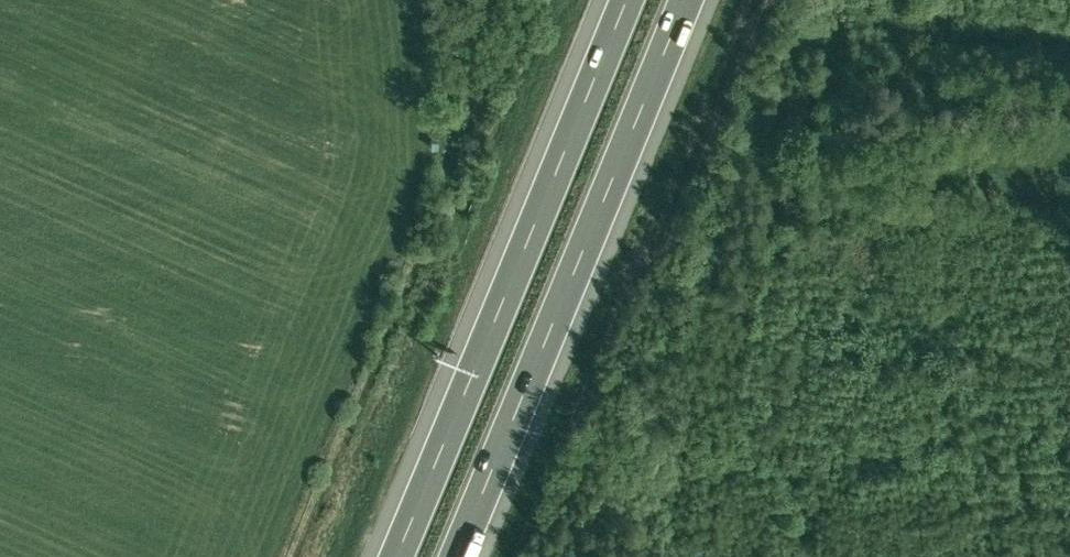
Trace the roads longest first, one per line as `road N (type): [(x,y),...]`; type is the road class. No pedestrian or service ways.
road 1 (motorway): [(625,0),(396,556)]
road 2 (motorway): [(456,556),(684,0)]

